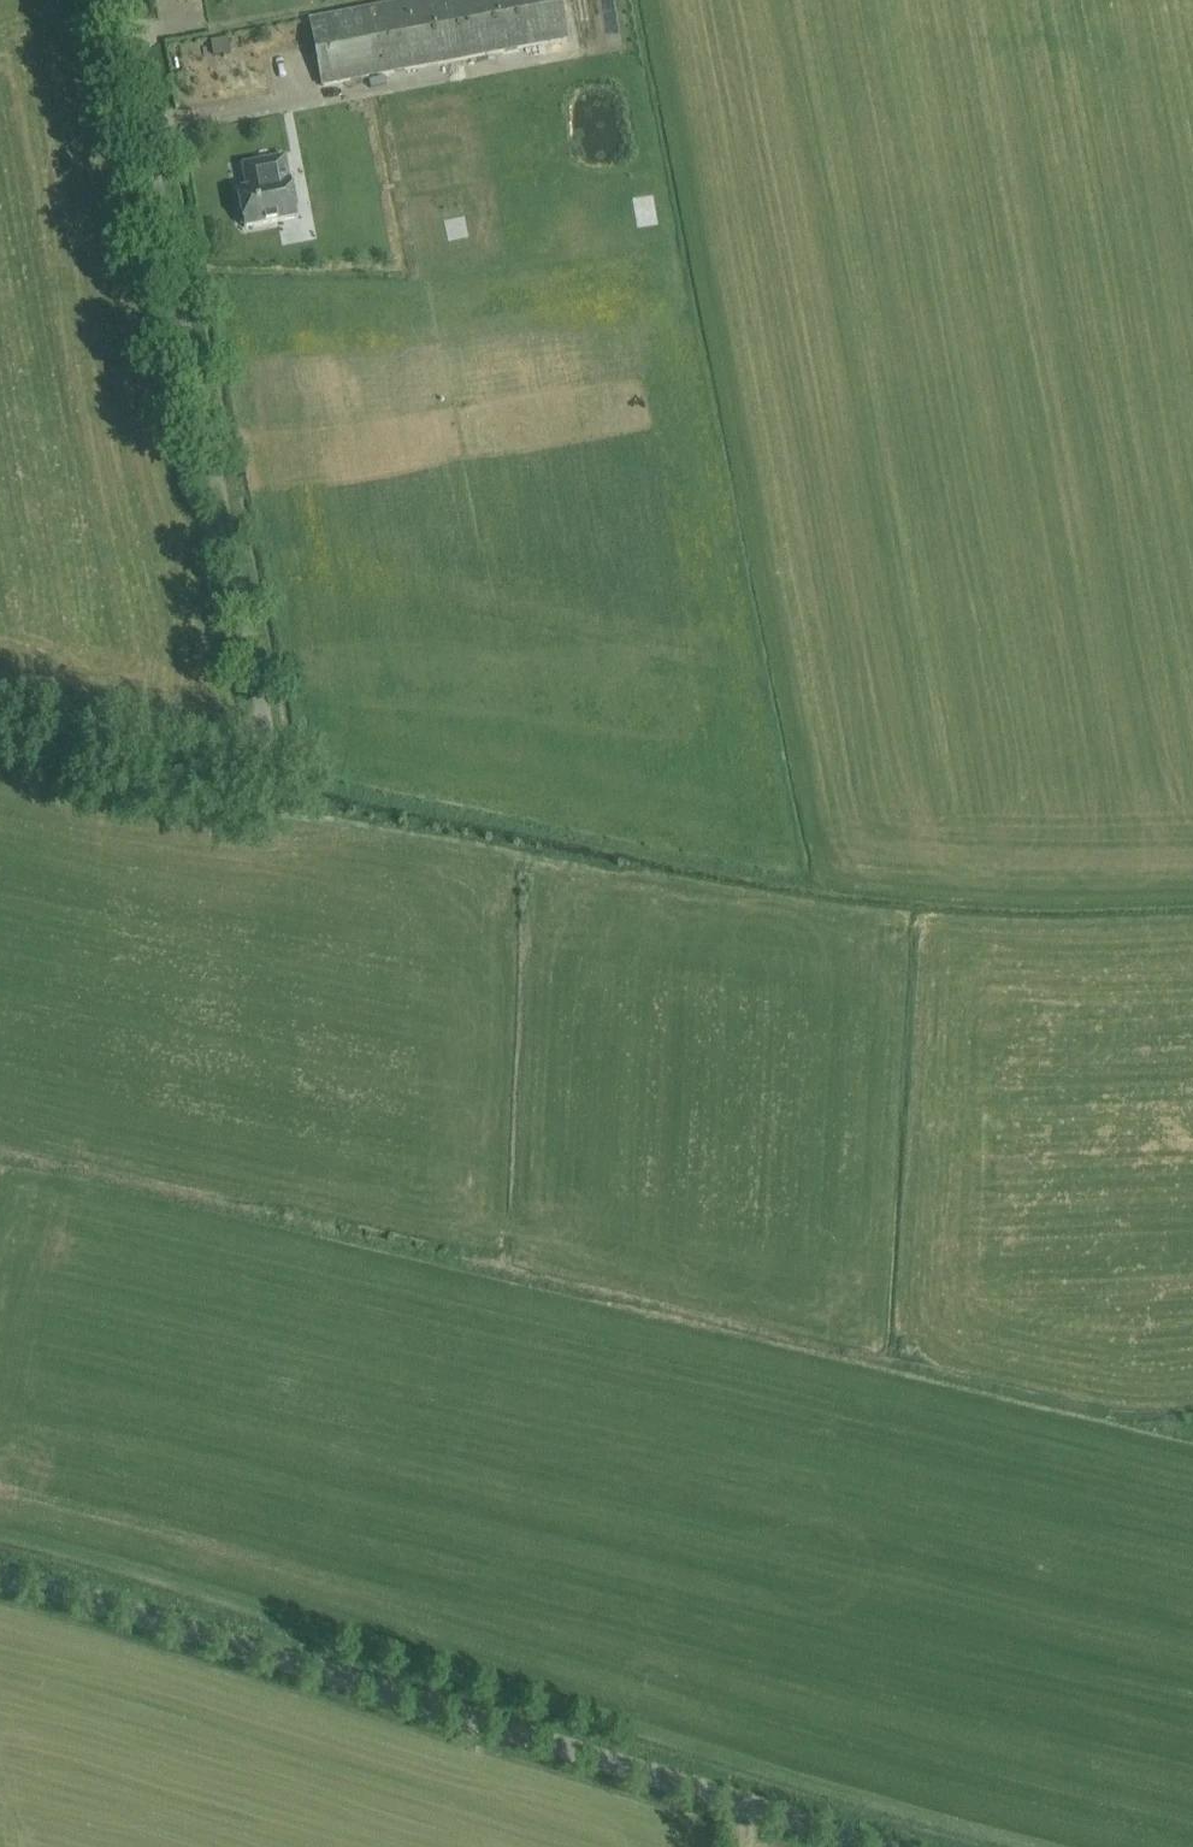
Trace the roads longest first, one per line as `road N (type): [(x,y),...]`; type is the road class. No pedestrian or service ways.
road 1 (unclassified): [(0,1575),(919,1846)]
road 2 (unclassified): [(261,712),(121,0)]

